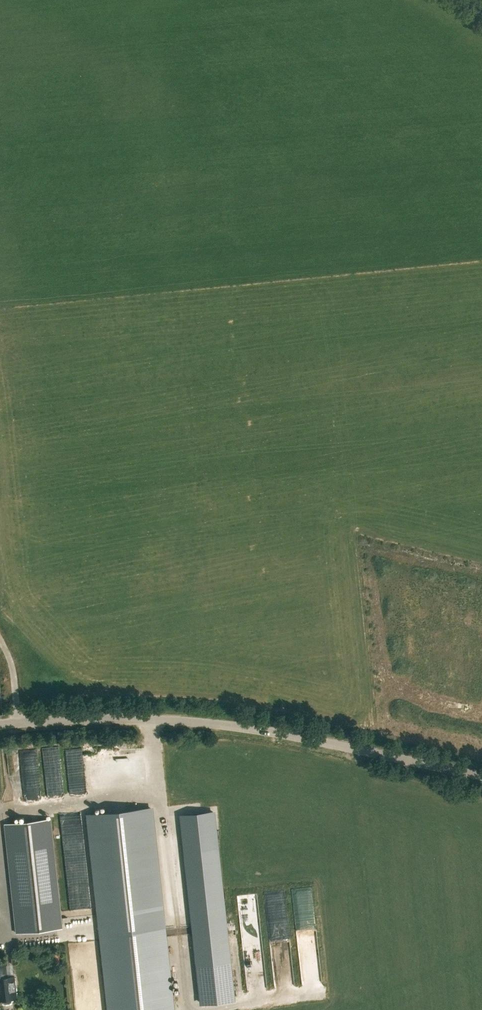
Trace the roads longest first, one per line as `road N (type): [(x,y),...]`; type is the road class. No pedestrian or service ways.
road 1 (unclassified): [(0,724),(139,717),(207,722),(481,775)]

